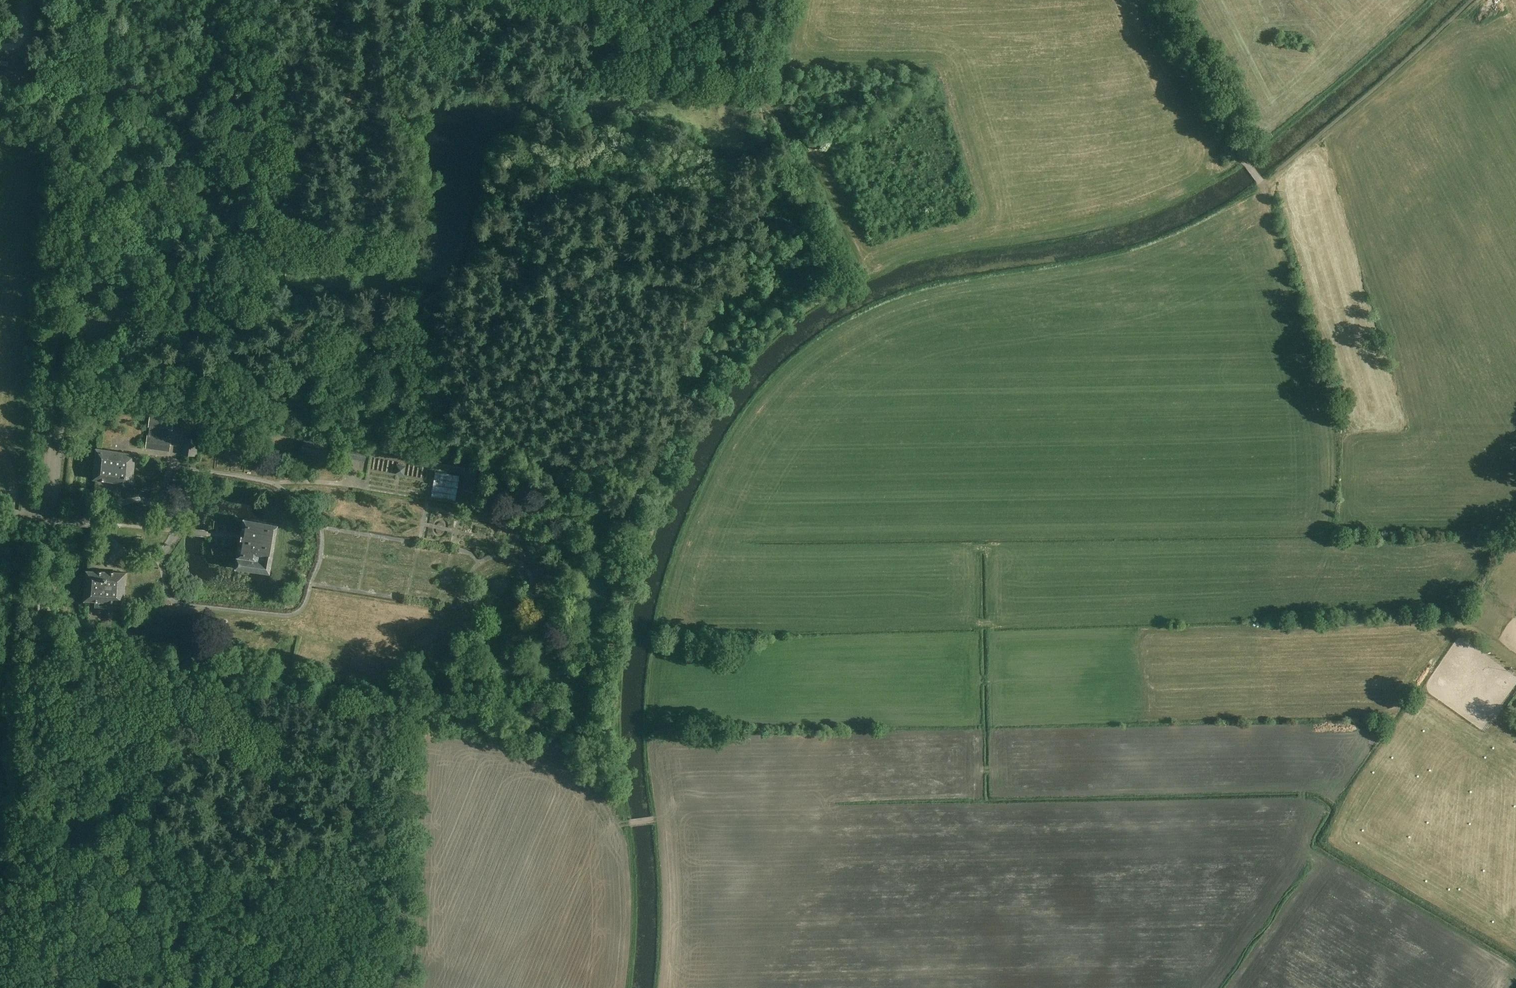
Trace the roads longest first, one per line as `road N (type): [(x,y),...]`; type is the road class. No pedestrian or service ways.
road 1 (track): [(1333,540),(1335,411),(1271,201),(1244,158)]
road 2 (track): [(41,517),(54,328)]
road 3 (track): [(1244,158),(1163,0)]
road 4 (track): [(65,329),(106,329),(115,314),(105,290),(74,287),(54,308)]

